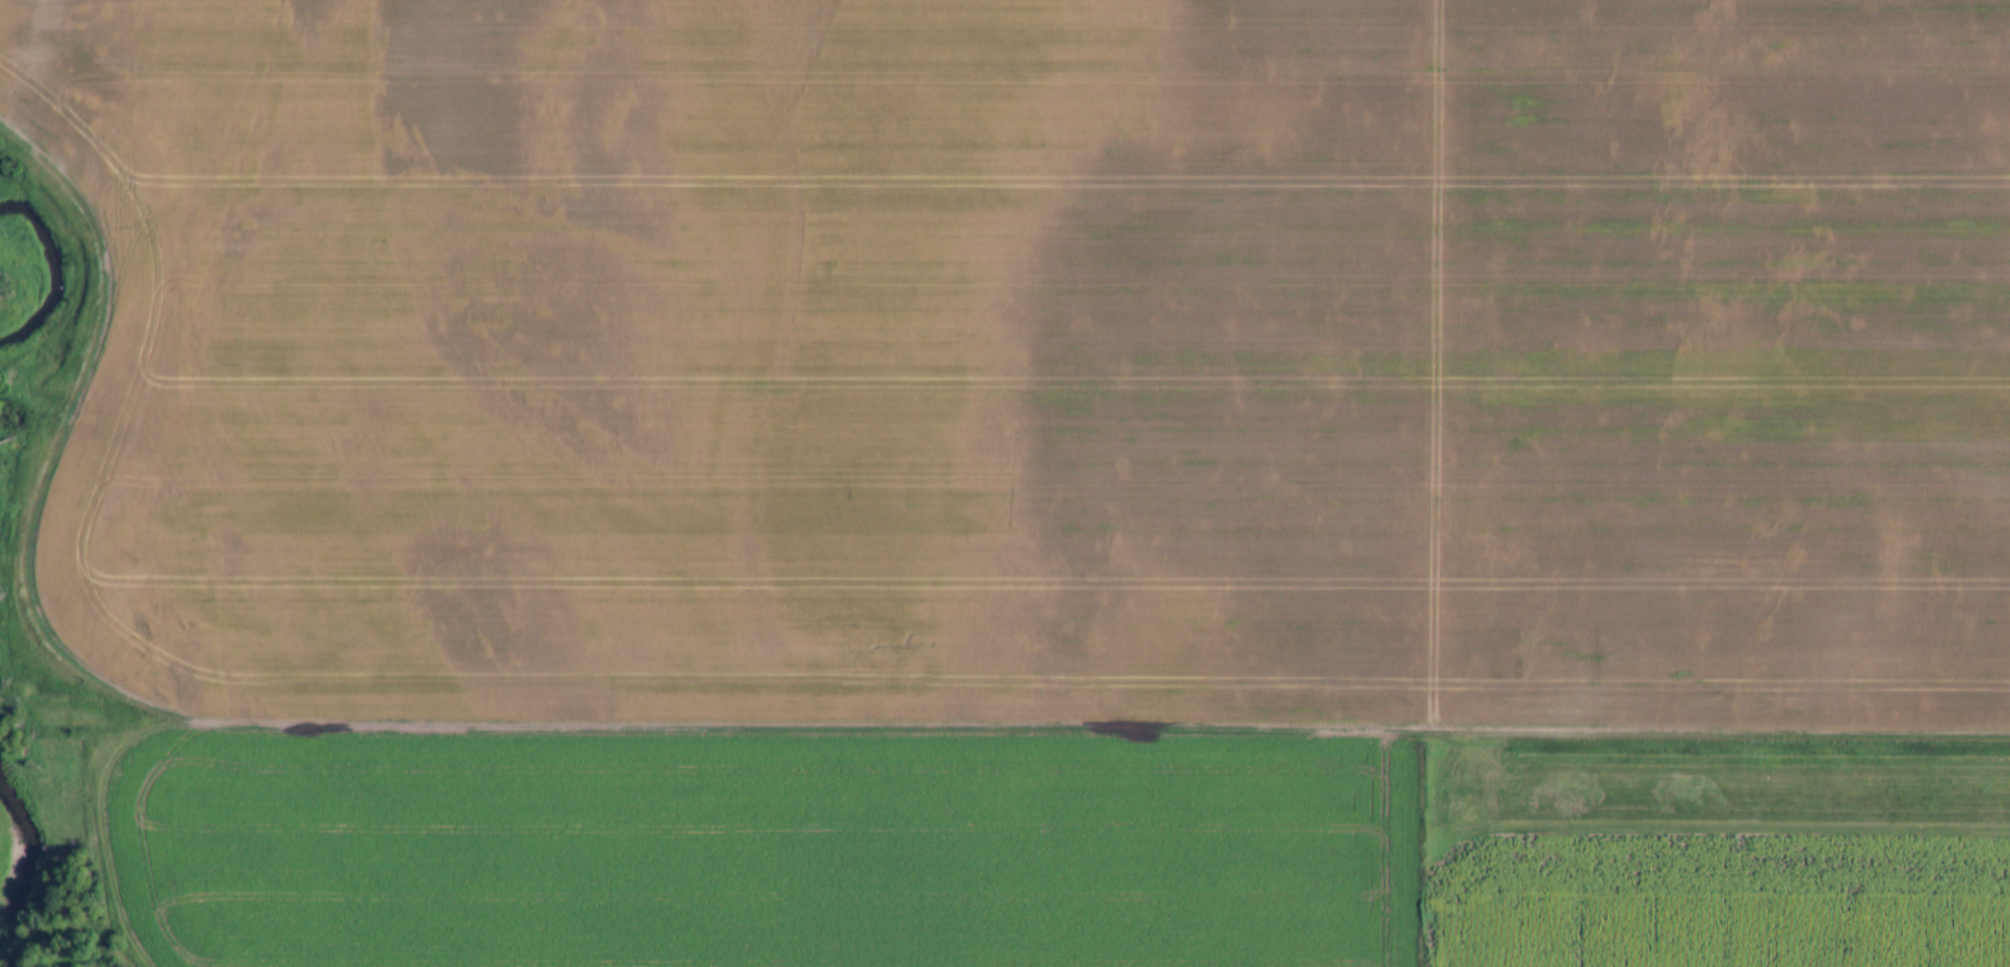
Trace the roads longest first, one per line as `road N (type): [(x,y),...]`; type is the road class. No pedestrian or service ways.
road 1 (track): [(2009,726),(373,738),(183,730),(64,680)]
road 2 (track): [(1448,0),(1442,734)]

